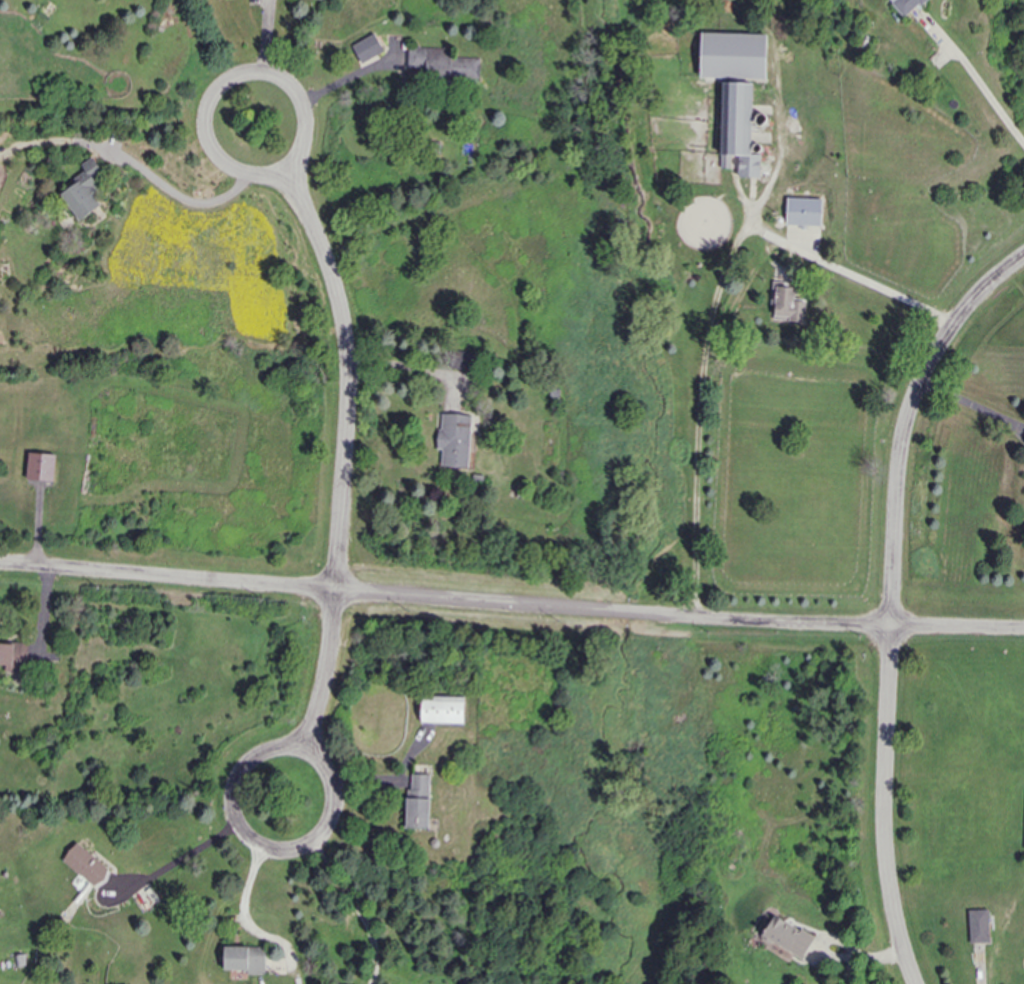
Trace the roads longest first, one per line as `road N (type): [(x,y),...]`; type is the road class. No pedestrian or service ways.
road 1 (residential): [(1023,630),(694,619),(0,566)]
road 2 (residential): [(334,593),(349,365),(335,283),(290,178)]
road 3 (residential): [(890,628),(910,414),(952,329),(980,292),(1023,258)]
road 4 (residential): [(890,628),(887,867),(915,983)]
road 5 (residential): [(221,168),(236,180),(272,185),(303,167),(314,119),(296,90),(248,79),(218,98),(207,134),(221,168)]
road 6 (residential): [(334,593),(311,735),(243,764),(232,789),(242,825)]
road 7 (residential): [(311,735),(331,779),(329,819),(294,847),(273,848),(242,825)]

